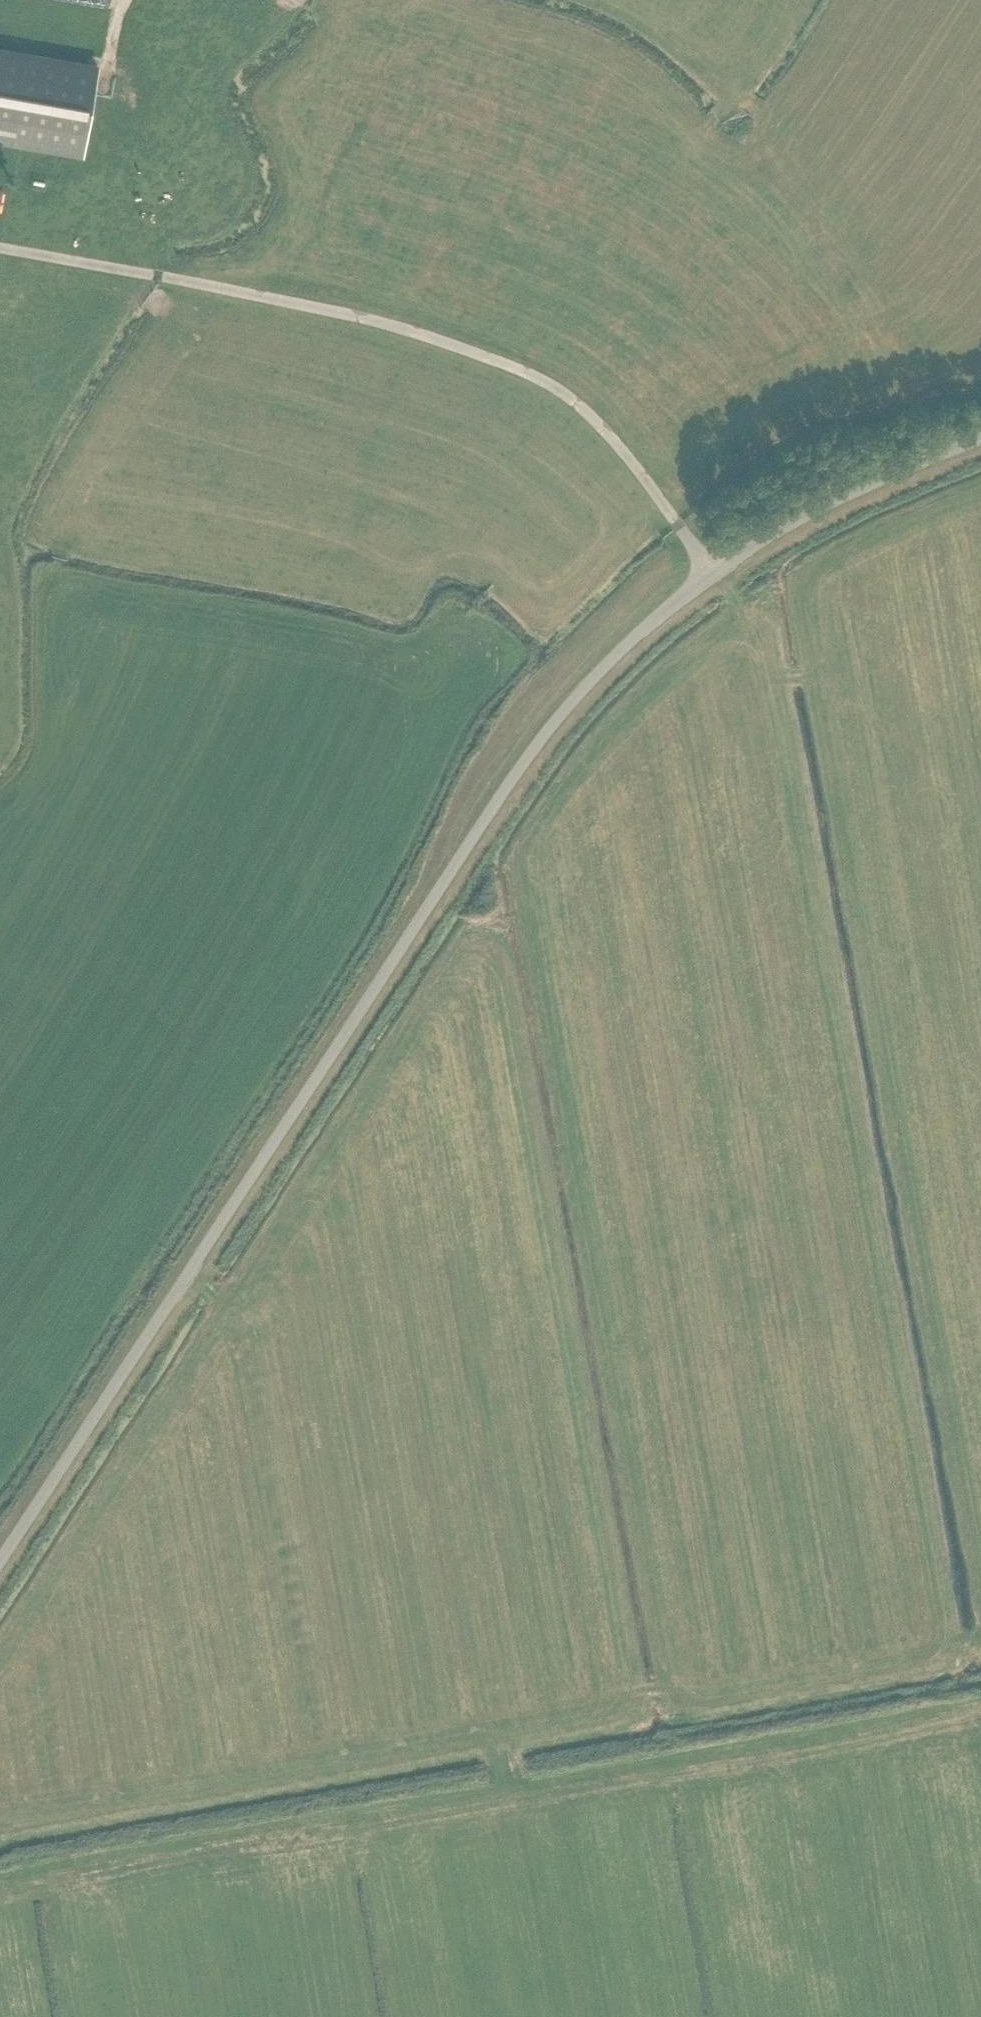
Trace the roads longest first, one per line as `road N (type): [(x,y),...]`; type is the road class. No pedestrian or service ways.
road 1 (tertiary): [(0,1563),(490,812),(564,712),(646,628),(761,541),(980,439)]

